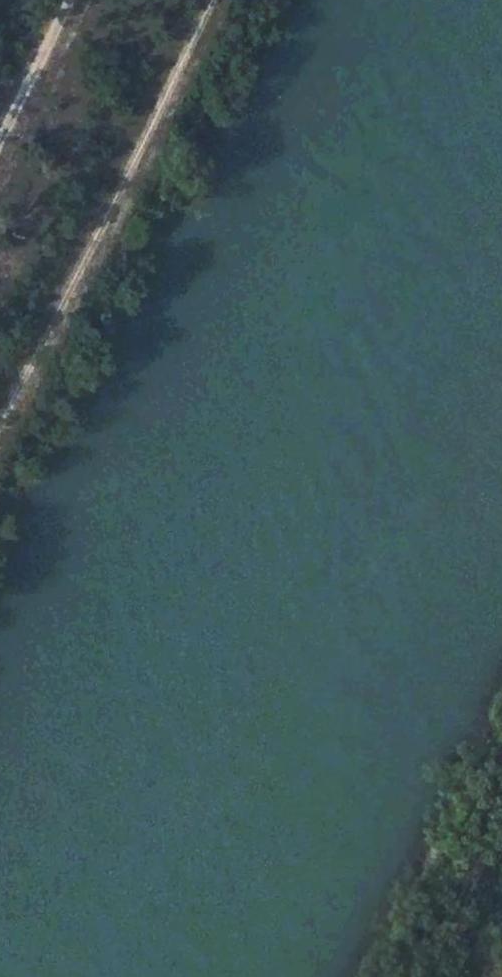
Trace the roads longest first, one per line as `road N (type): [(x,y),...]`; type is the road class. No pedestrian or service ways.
road 1 (track): [(424,976),(501,823)]
road 2 (track): [(57,0),(0,118)]

